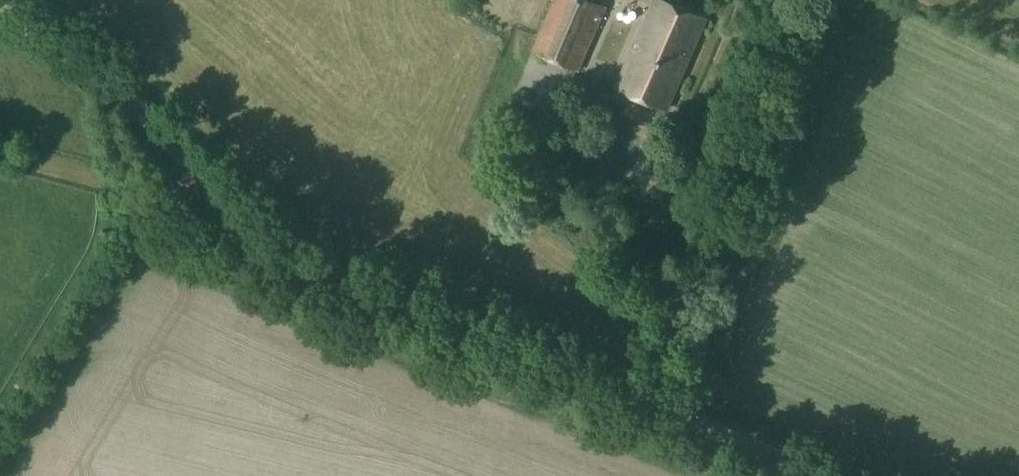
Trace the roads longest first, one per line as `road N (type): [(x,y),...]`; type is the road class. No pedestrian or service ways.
road 1 (unclassified): [(815,475),(305,259),(114,86),(0,9)]
road 2 (track): [(795,0),(646,403)]
road 3 (track): [(190,155),(0,475)]

